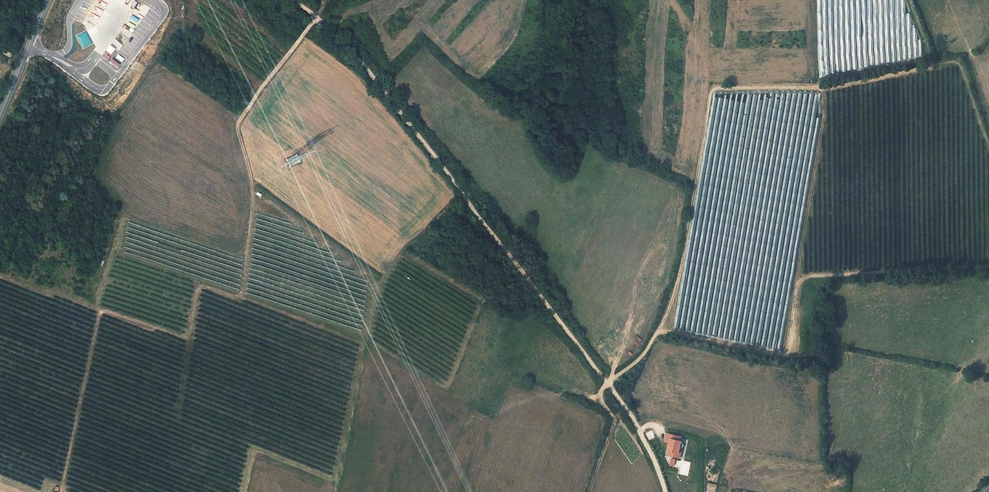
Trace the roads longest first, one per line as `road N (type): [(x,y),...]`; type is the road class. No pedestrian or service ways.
road 1 (track): [(638,430),(436,157),(335,35),(293,0)]
road 2 (primary): [(46,0),(0,111)]

